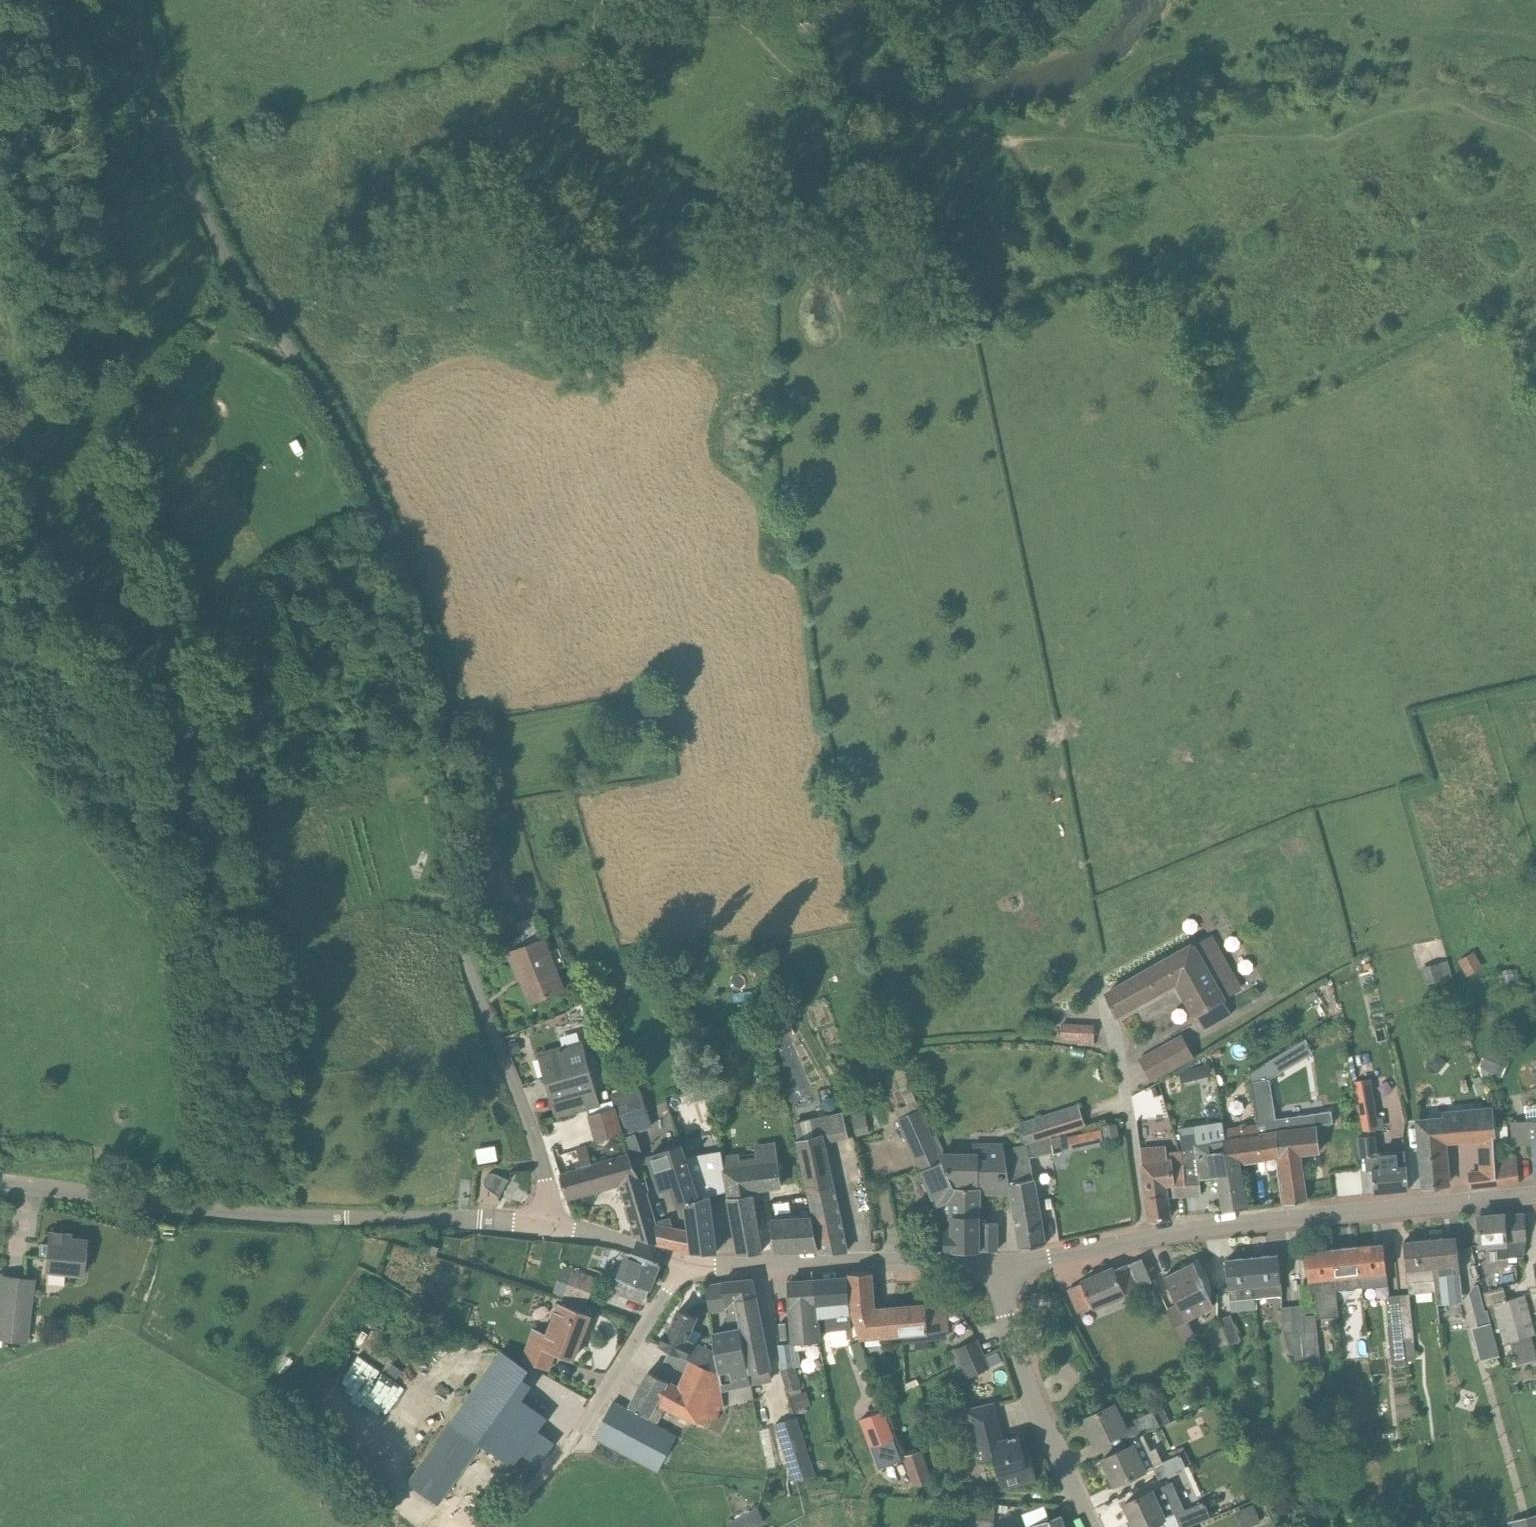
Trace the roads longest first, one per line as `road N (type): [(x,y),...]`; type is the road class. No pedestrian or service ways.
road 1 (unclassified): [(552,1226),(533,1132),(467,961),(452,767),(415,601),(345,440),(231,267),(186,177),(163,115),(138,0)]
road 2 (unclassified): [(0,1181),(259,1215),(552,1226)]
road 3 (residential): [(994,1263),(1216,1225),(1535,1194)]
road 4 (residential): [(994,1263),(686,1261)]
road 5 (residential): [(1089,1526),(1023,1378),(994,1263)]
road 6 (residential): [(567,1450),(686,1261)]
road 7 (residential): [(686,1261),(552,1226)]

